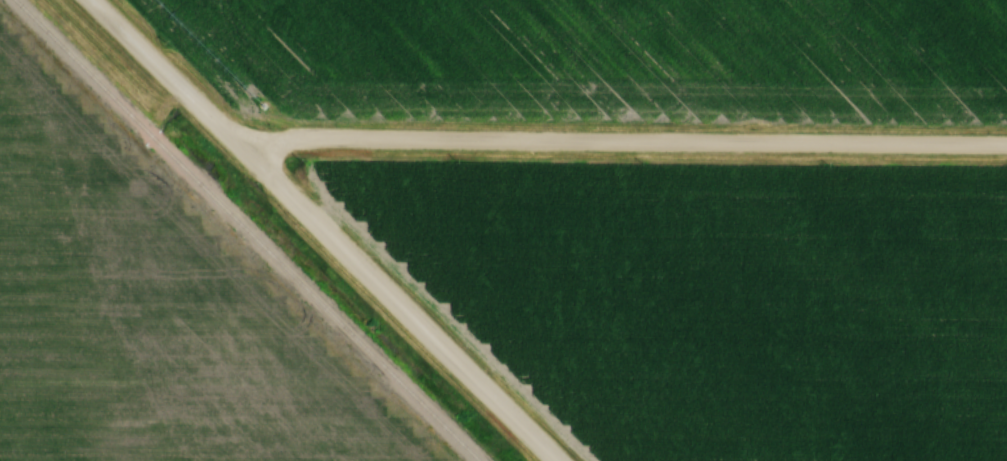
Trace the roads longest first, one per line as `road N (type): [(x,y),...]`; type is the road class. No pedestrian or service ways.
road 1 (residential): [(1006,141),(341,137),(272,139),(249,150)]
road 2 (tertiary): [(556,460),(89,0)]

